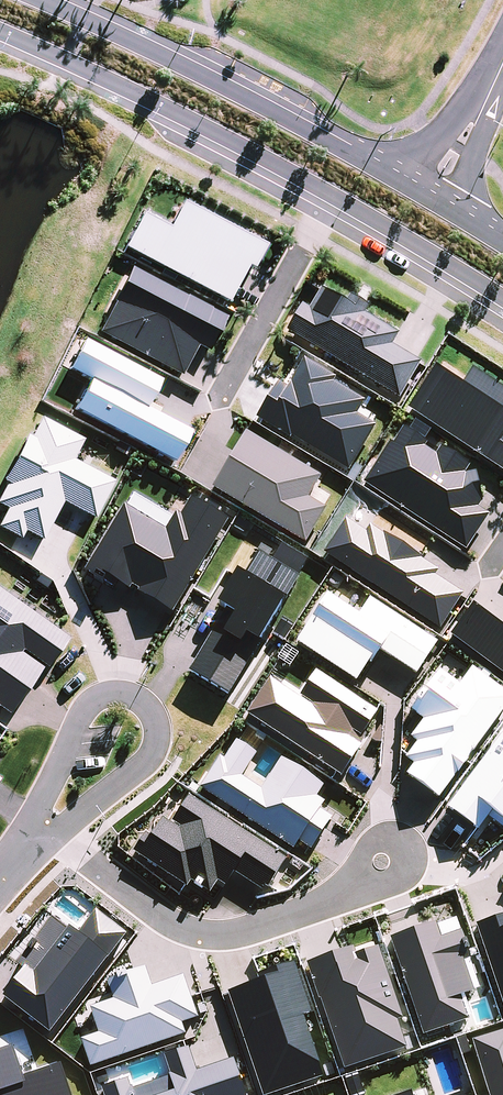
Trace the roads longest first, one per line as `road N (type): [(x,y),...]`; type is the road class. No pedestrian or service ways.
road 1 (tertiary): [(502,295),(353,200),(0,27)]
road 2 (tertiary): [(42,0),(163,54),(430,197)]
road 3 (residential): [(38,835),(40,803),(83,709),(108,694),(142,701),(156,728),(148,759),(71,822)]
road 4 (residential): [(38,835),(79,851),(170,920),(206,935),(289,917),(349,891)]
road 5 (residential): [(430,197),(502,61)]
road 6 (residential): [(349,891),(370,843),(387,838),(409,854),(407,871),(393,882)]

